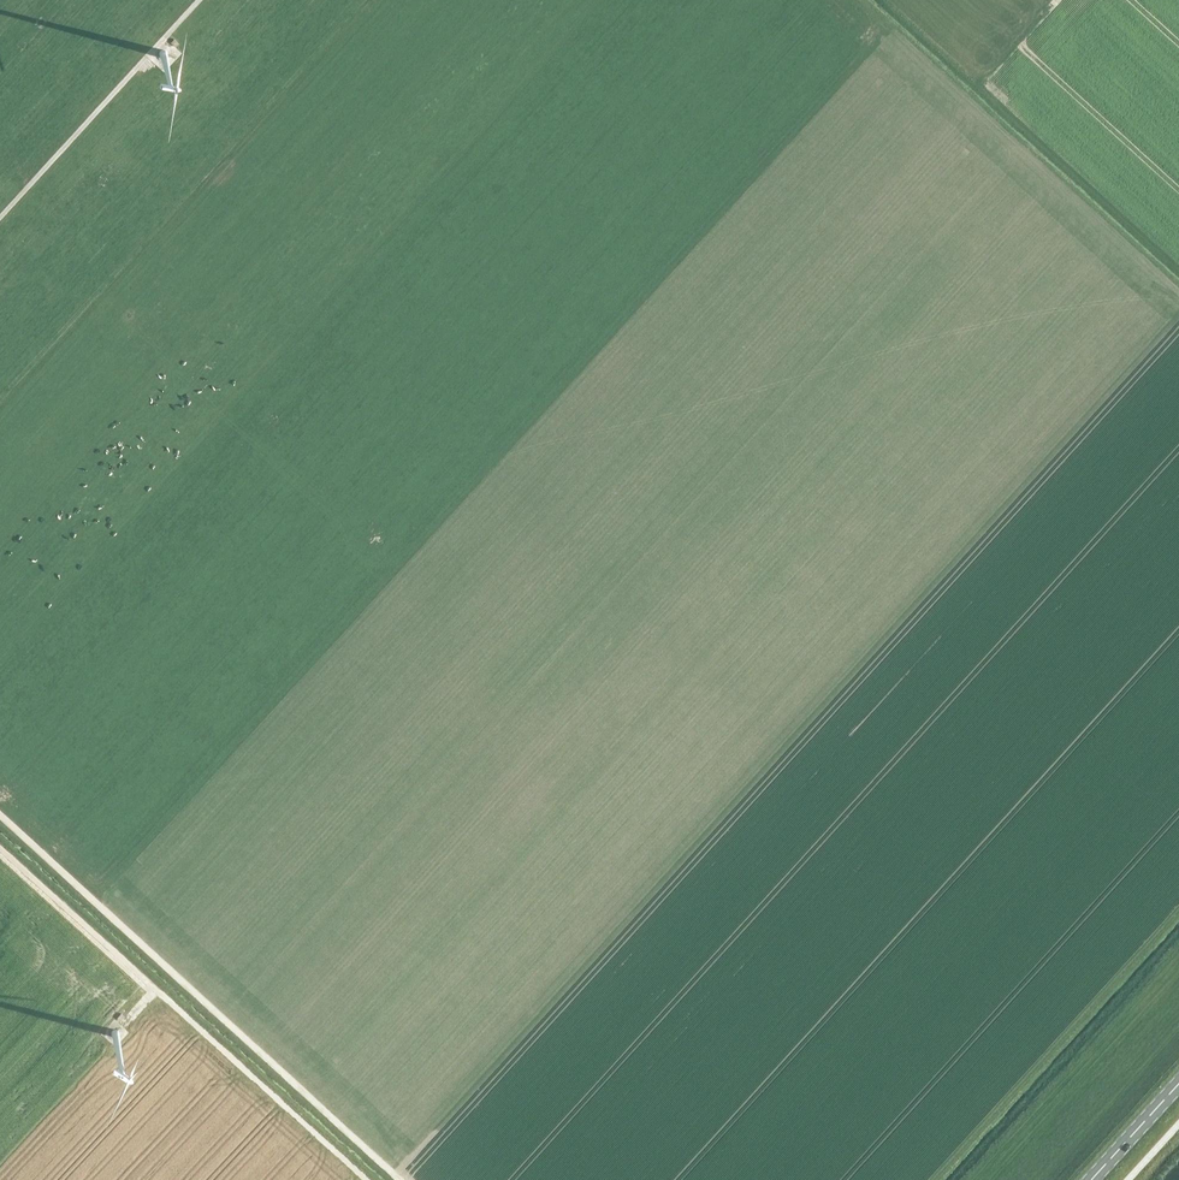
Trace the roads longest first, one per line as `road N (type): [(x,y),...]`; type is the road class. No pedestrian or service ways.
road 1 (track): [(402,1179),(0,814)]
road 2 (track): [(367,1179),(157,992)]
road 3 (secondary): [(1089,1179),(1178,1082)]

